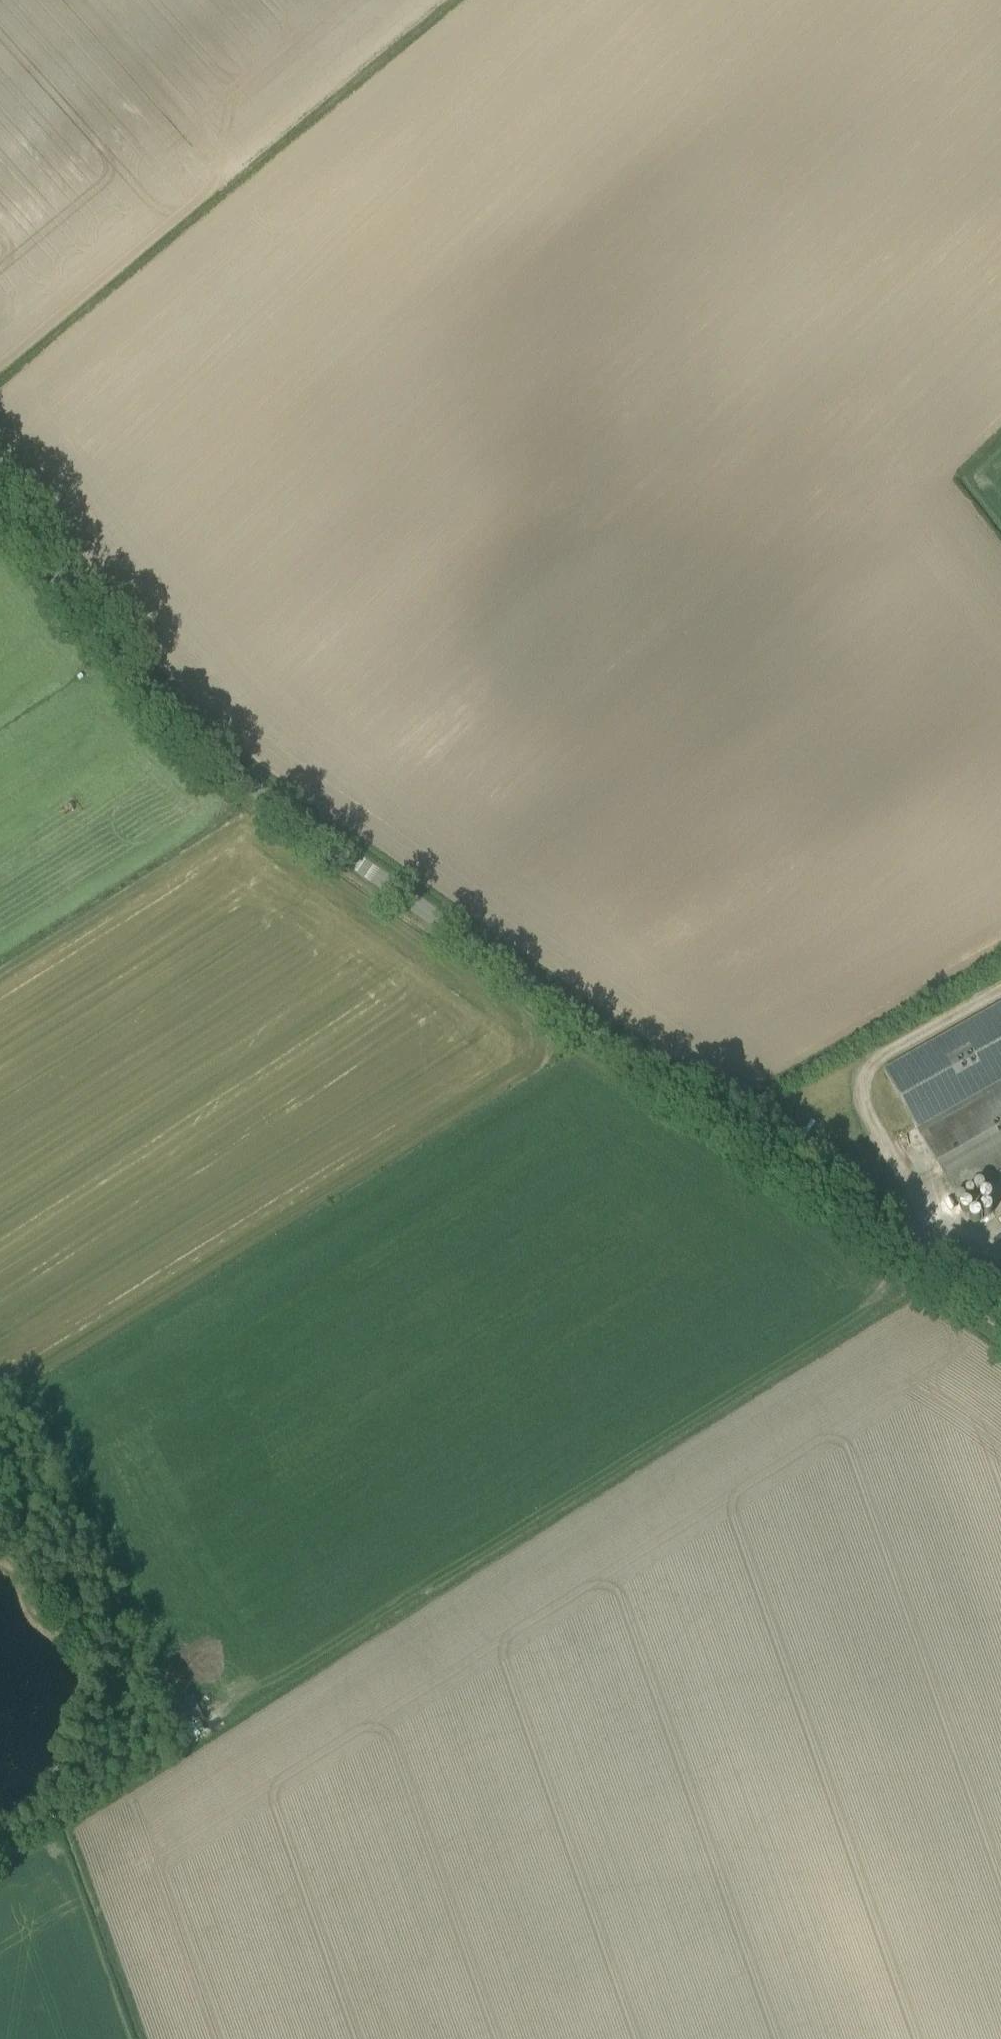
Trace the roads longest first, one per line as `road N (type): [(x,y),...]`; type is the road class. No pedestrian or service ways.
road 1 (unclassified): [(1000,1321),(210,755),(0,507)]

